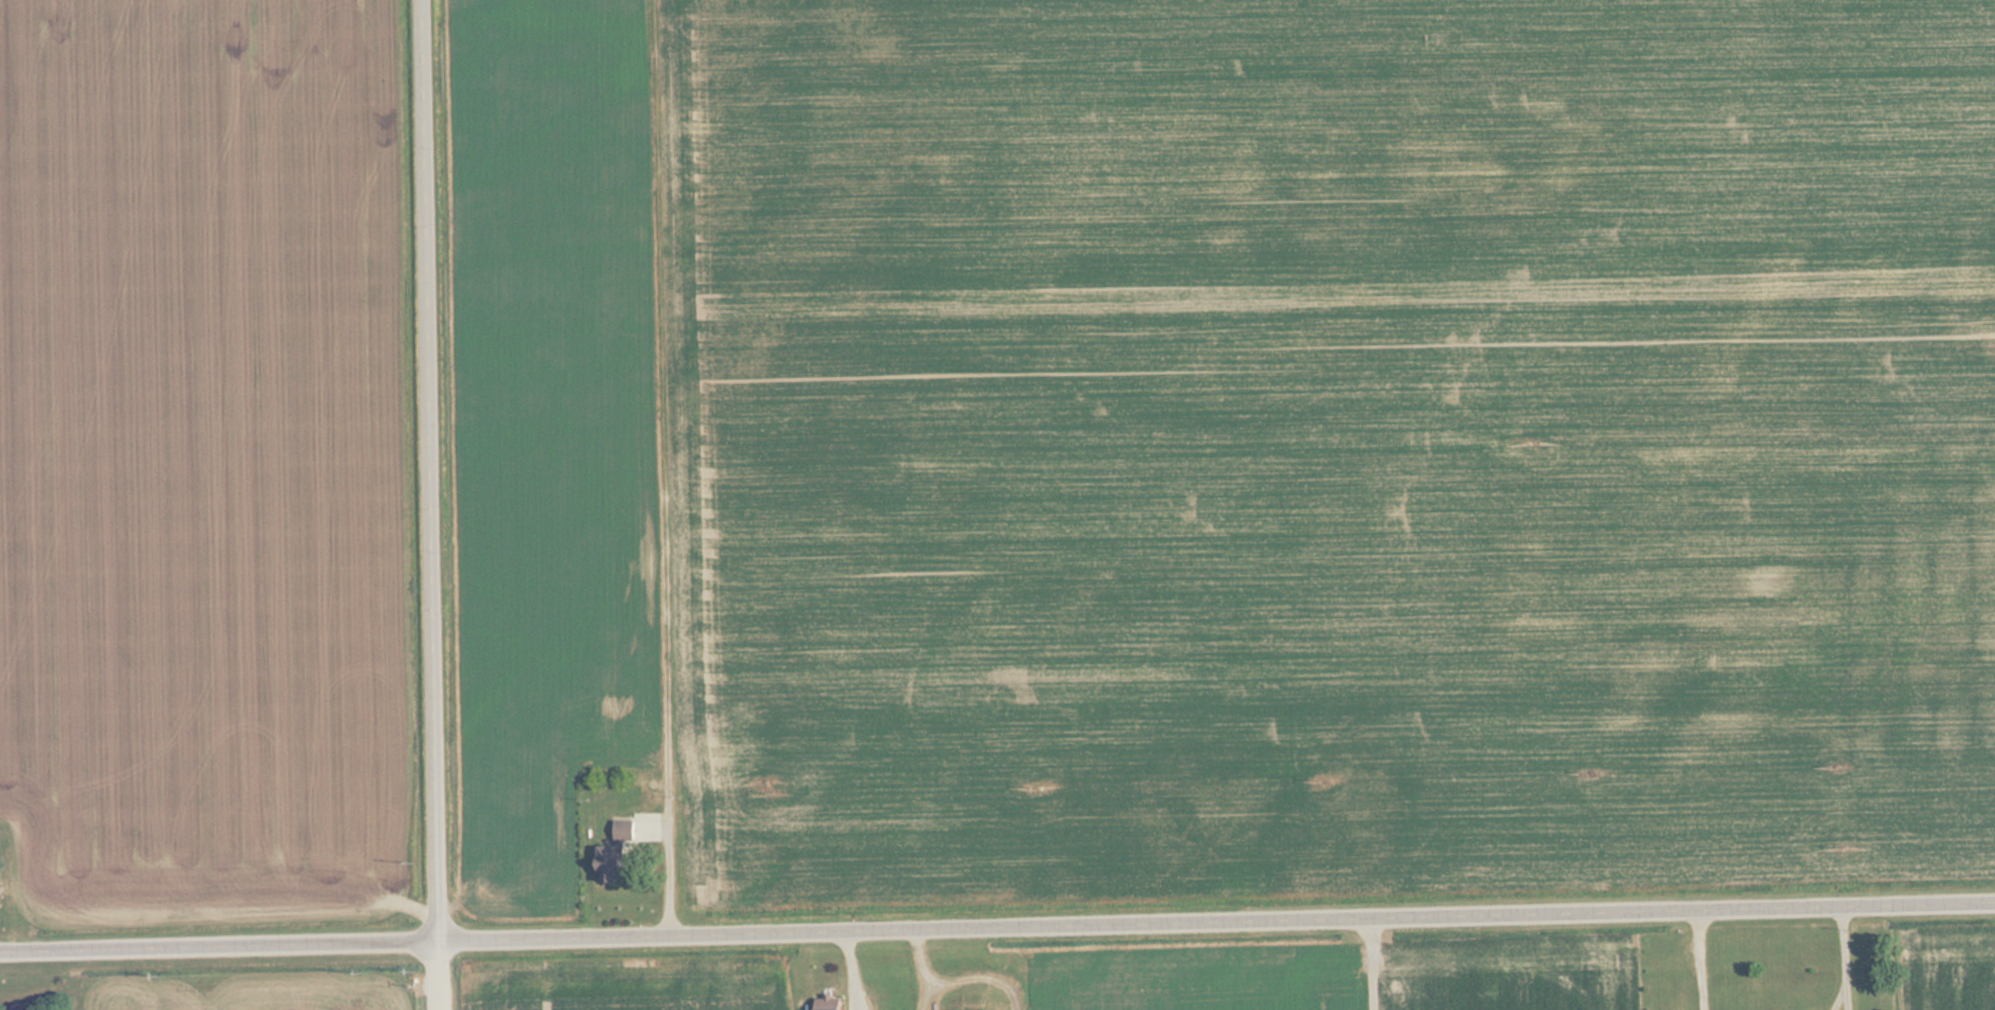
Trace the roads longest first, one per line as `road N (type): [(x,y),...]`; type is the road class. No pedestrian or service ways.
road 1 (secondary): [(0,959),(1994,902)]
road 2 (residential): [(446,1009),(432,0)]

